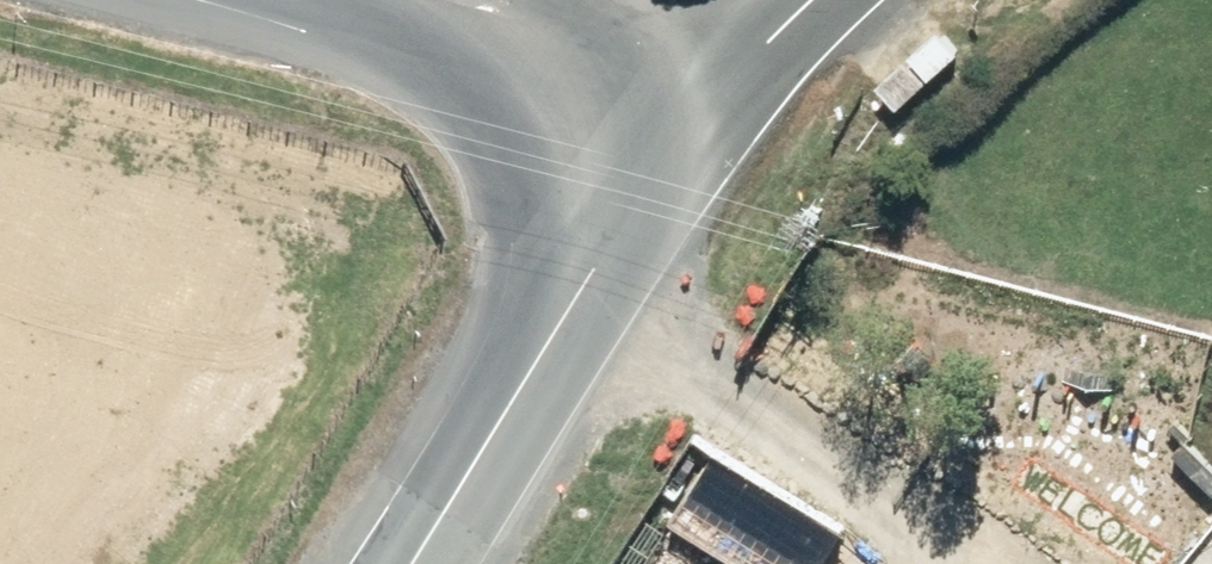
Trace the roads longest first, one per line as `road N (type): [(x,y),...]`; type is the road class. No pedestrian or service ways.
road 1 (secondary): [(414,563),(575,301),(712,99)]
road 2 (secondary): [(712,99),(638,50),(452,0)]
road 3 (unclassified): [(712,99),(808,0)]

